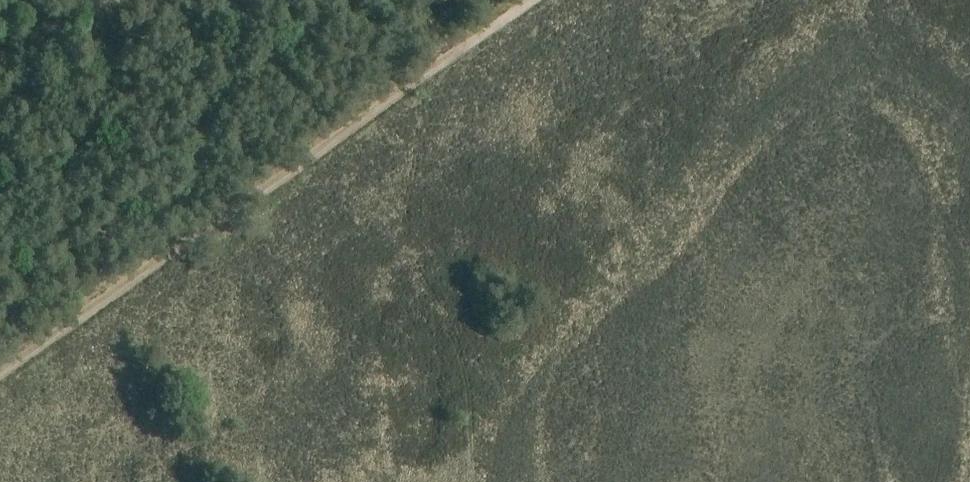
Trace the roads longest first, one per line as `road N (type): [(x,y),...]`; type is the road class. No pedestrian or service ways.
road 1 (track): [(0,374),(534,0)]

